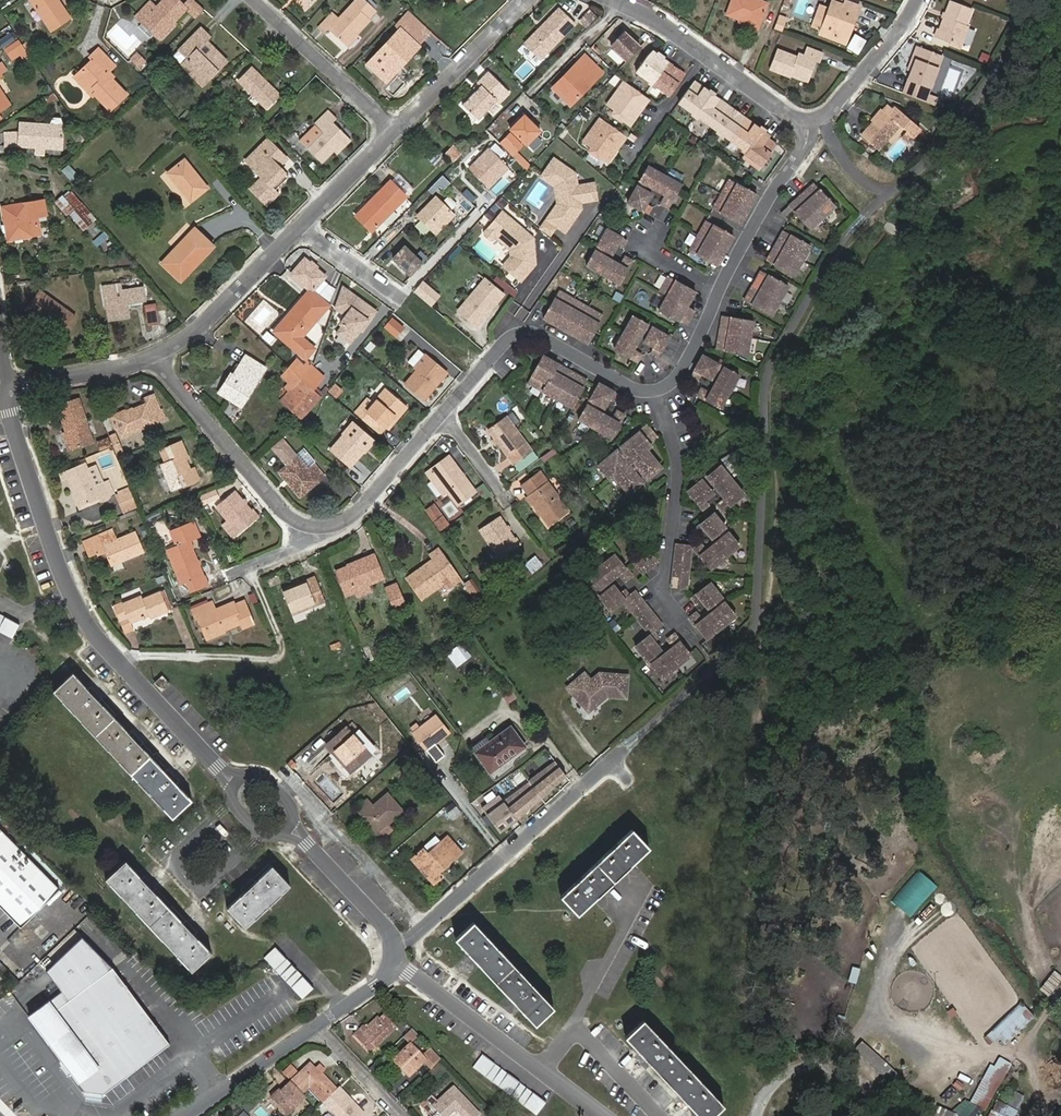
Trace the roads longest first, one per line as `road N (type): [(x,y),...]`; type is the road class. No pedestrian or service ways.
road 1 (residential): [(232,782),(115,658),(71,593),(6,394)]
road 2 (residential): [(660,393),(636,388),(525,322),(334,532)]
road 3 (residential): [(158,360),(397,127)]
road 4 (residential): [(812,129),(676,381),(660,393)]
road 5 (residential): [(396,955),(615,754)]
road 6 (residential): [(396,955),(605,1115)]
road 7 (residential): [(334,532),(294,522),(158,360)]
road 8 (residential): [(660,393),(681,470),(660,588),(686,623)]
road 9 (residential): [(618,0),(661,21),(812,129)]
road 10 (residential): [(257,0),(397,127)]
road 11 (residential): [(397,127),(521,0)]
road 12 (residential): [(812,129),(903,30),(919,0)]
road 13 (residential): [(396,955),(387,931),(294,832)]
road 14 (residential): [(186,1115),(317,1027)]
road 15 (residential): [(6,394),(158,360)]
road 16 (residential): [(317,1027),(403,1115)]

